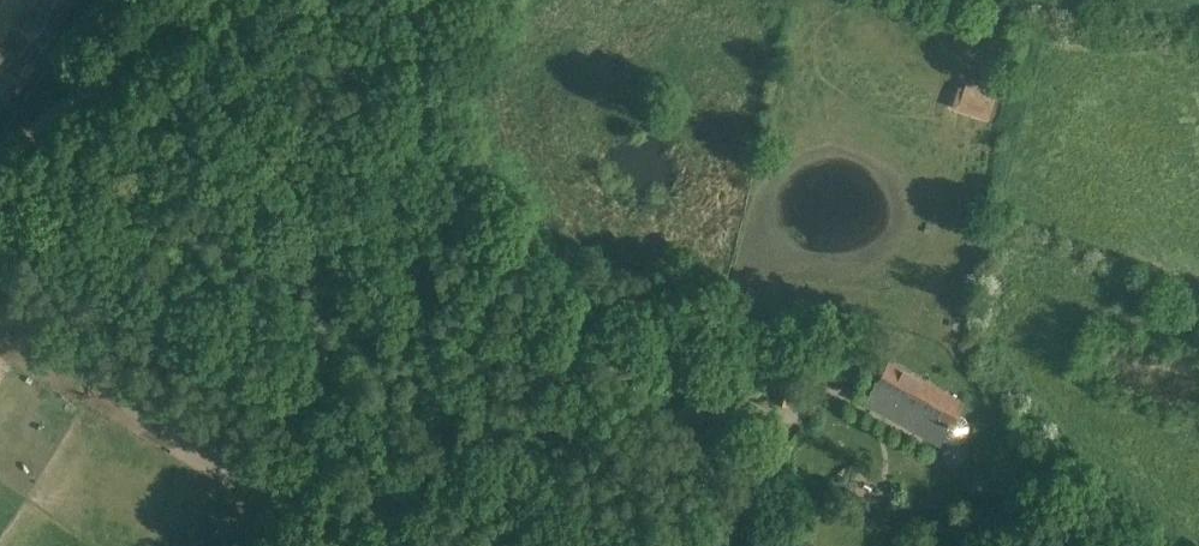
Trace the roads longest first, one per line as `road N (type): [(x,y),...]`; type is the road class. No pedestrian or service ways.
road 1 (unclassified): [(0,166),(23,139),(206,0)]

